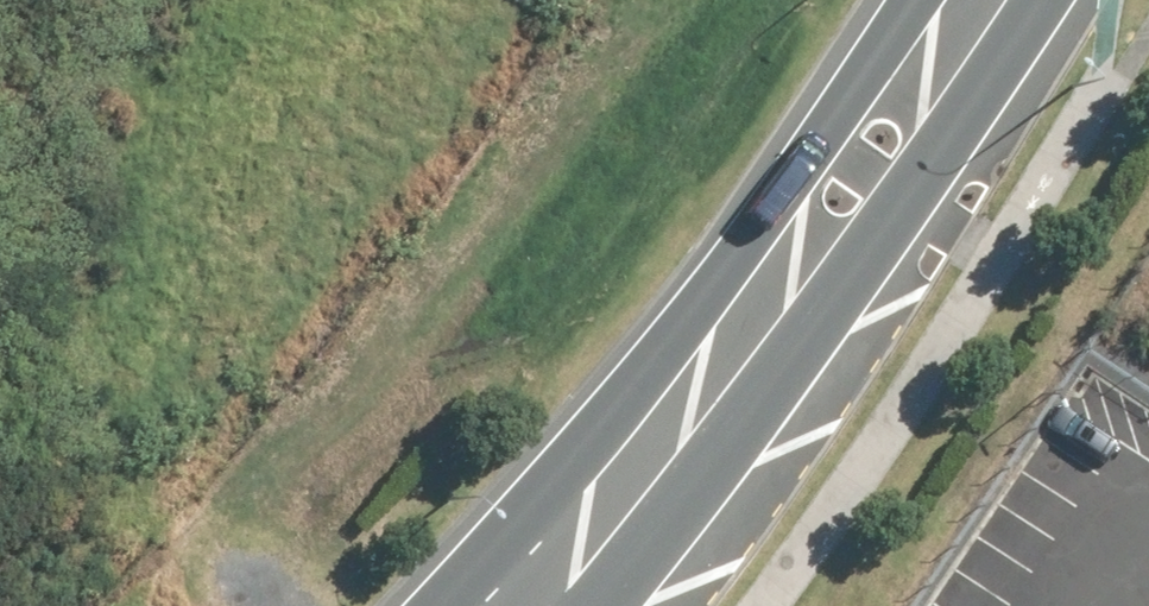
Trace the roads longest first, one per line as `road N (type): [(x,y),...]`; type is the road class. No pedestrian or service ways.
road 1 (tertiary): [(432,605),(679,327),(919,0)]
road 2 (tertiary): [(1042,0),(722,445),(591,605)]
road 3 (track): [(236,605),(218,588),(28,496),(0,491)]

